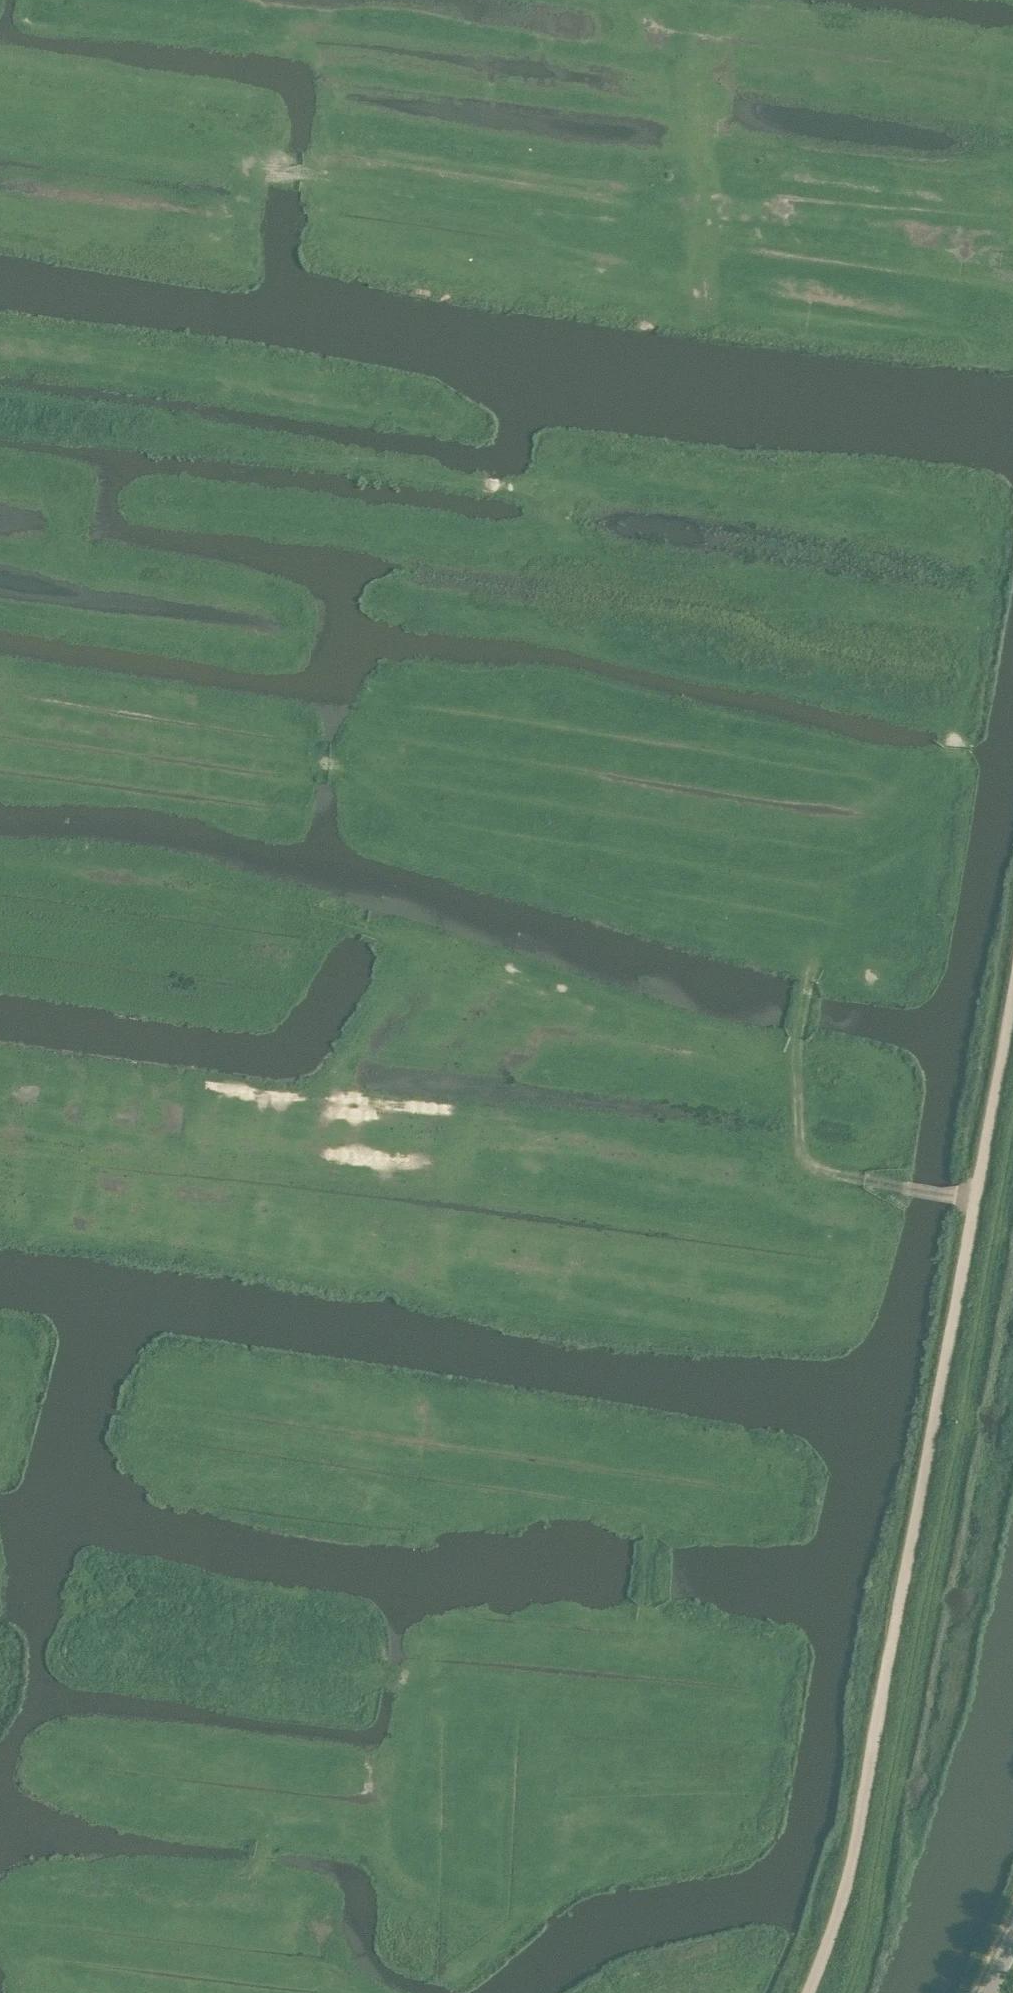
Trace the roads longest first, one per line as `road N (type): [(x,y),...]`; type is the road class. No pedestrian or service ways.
road 1 (track): [(808,1992),(838,1915),(868,1790),(1012,990)]
road 2 (track): [(813,955),(796,1053),(807,1161),(977,1200)]

